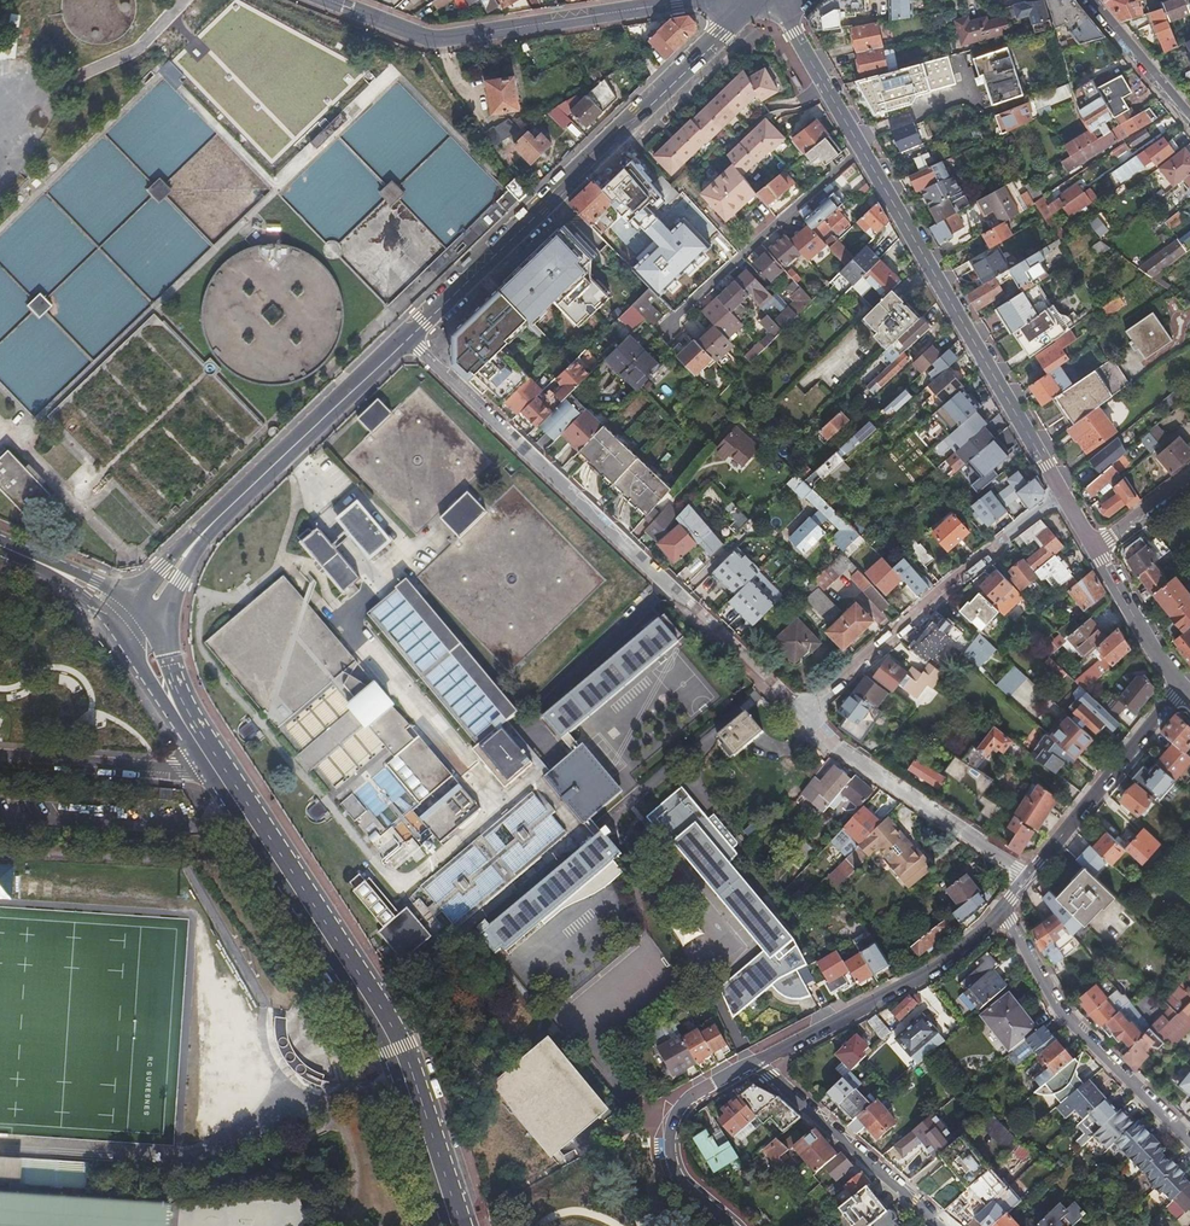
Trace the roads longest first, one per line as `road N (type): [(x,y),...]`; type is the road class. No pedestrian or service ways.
road 1 (residential): [(1049,466),(777,0)]
road 2 (primary): [(455,1225),(433,1141),(386,1023),(211,761)]
road 3 (secondary): [(407,340),(760,0)]
road 4 (residential): [(407,340),(685,600)]
road 5 (residential): [(330,0),(434,39),(690,0)]
road 6 (residential): [(1063,490),(803,710)]
road 7 (residential): [(1004,911),(1061,1009),(1189,1140)]
road 8 (residential): [(1004,911),(938,968),(757,1062)]
road 9 (secondary): [(218,518),(407,340)]
road 10 (residential): [(946,1225),(757,1062)]
road 11 (residential): [(1184,685),(1027,876)]
road 12 (residential): [(757,1062),(687,1100),(670,1124),(678,1176),(735,1225)]
road 13 (residential): [(836,747),(1027,876)]
road 14 (residential): [(0,756),(193,770),(211,761)]
road 15 (residential): [(685,600),(803,710)]
road 16 (residential): [(1094,0),(1189,117)]
road 17 (residential): [(1184,685),(1104,561)]
road 18 (secondary): [(145,618),(164,607),(218,518)]

